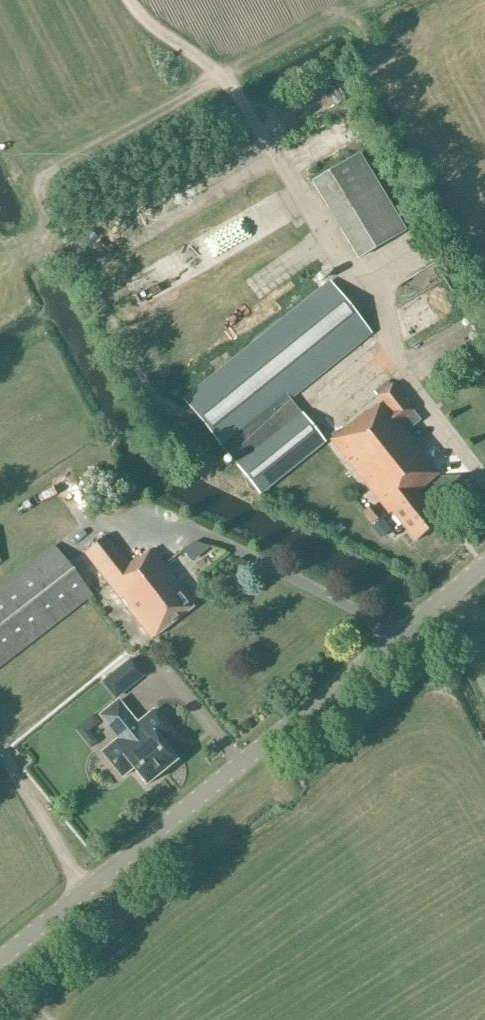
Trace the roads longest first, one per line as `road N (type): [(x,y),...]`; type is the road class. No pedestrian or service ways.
road 1 (tertiary): [(0,965),(484,572)]

